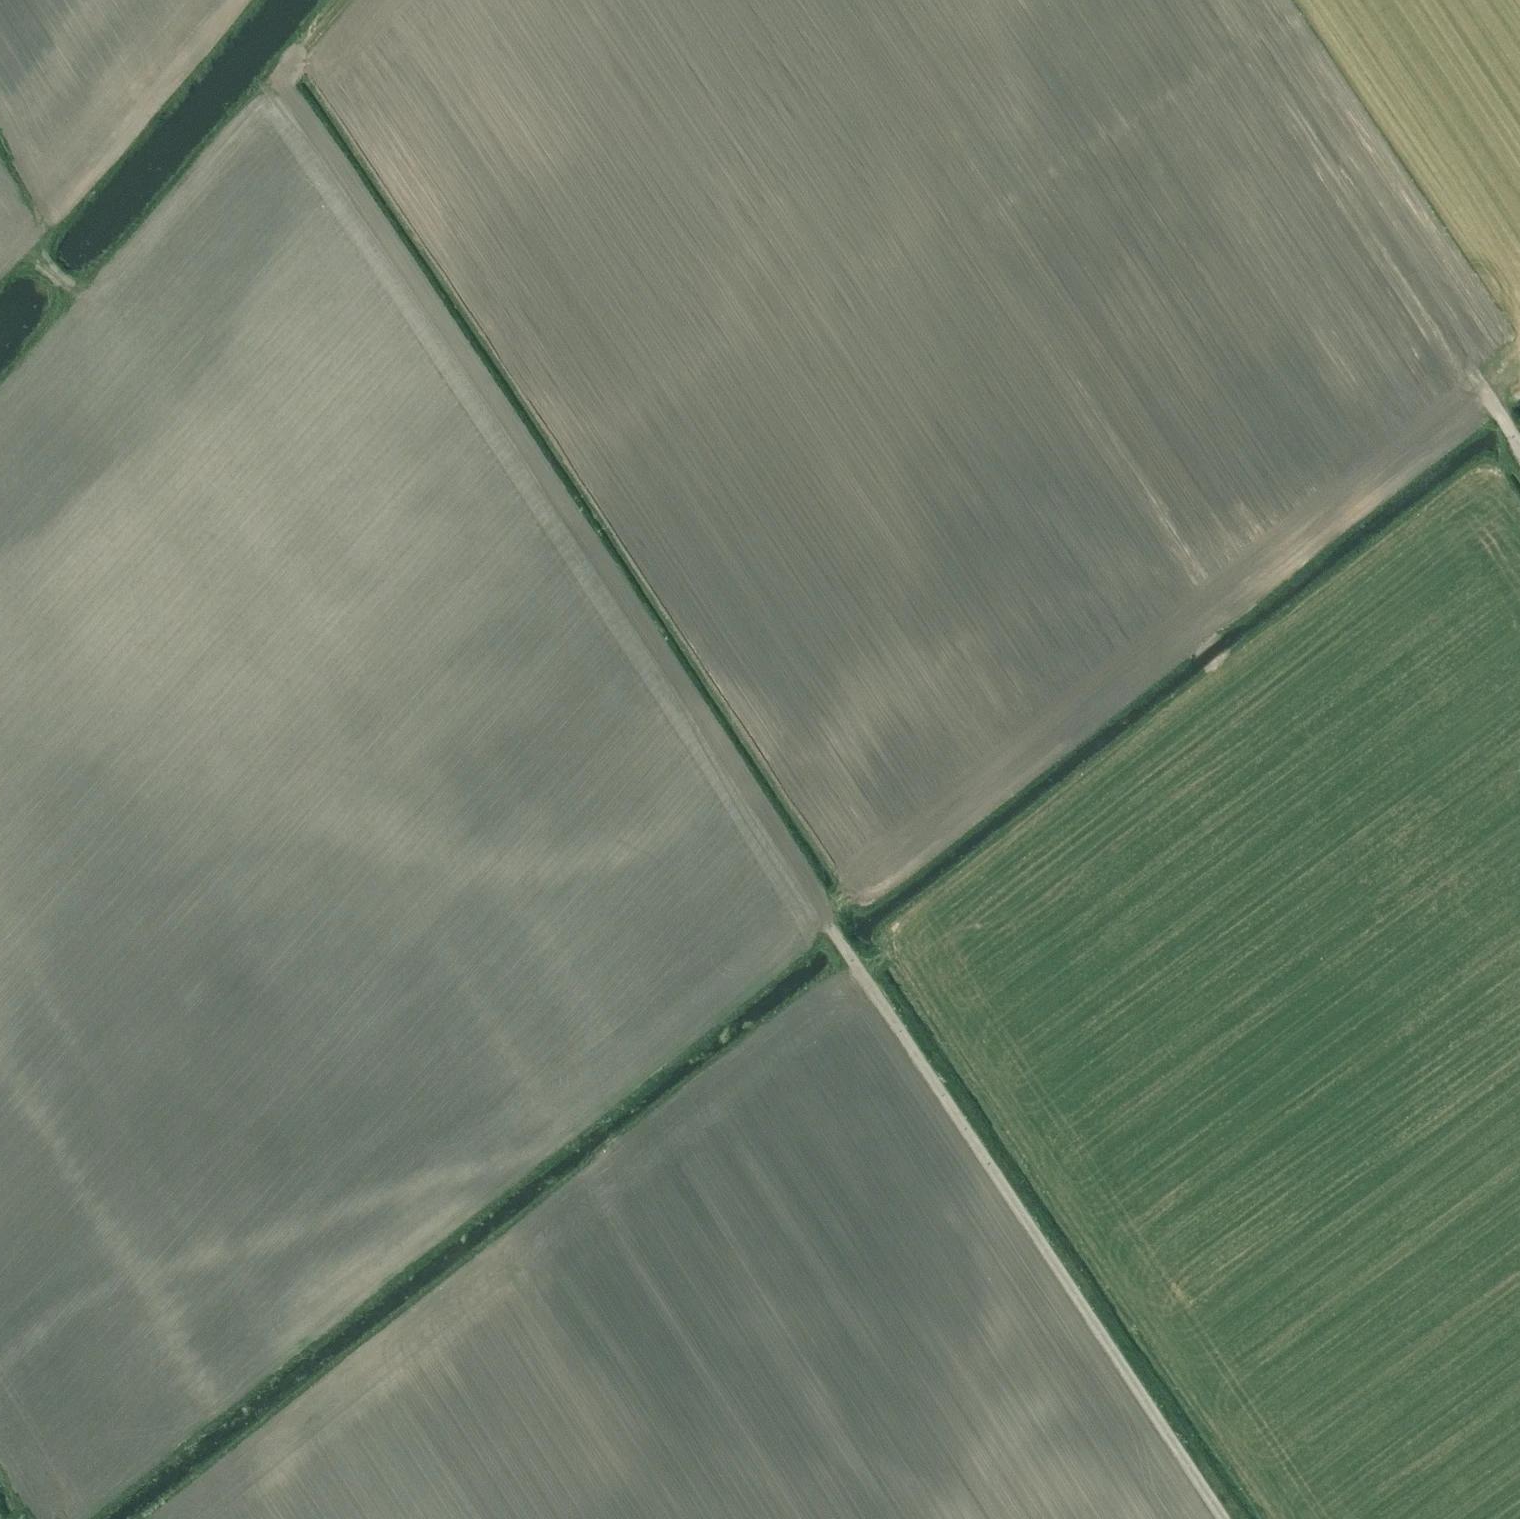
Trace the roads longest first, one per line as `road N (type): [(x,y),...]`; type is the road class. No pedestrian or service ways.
road 1 (track): [(1224,1518),(840,938)]
road 2 (track): [(1519,455),(1257,46)]

